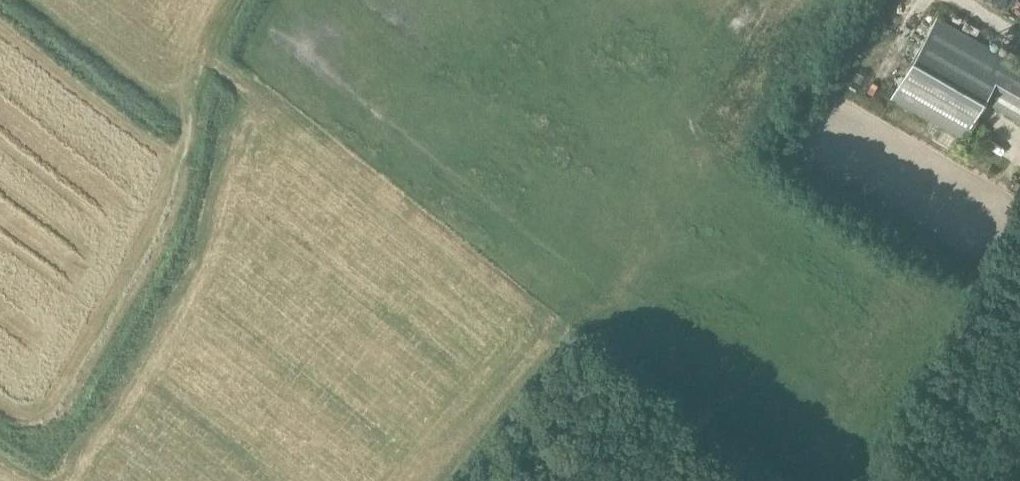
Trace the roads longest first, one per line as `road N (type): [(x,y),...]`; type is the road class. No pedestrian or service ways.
road 1 (track): [(0,426),(27,441),(48,441),(100,364),(175,228),(193,121),(212,63),(249,0)]

